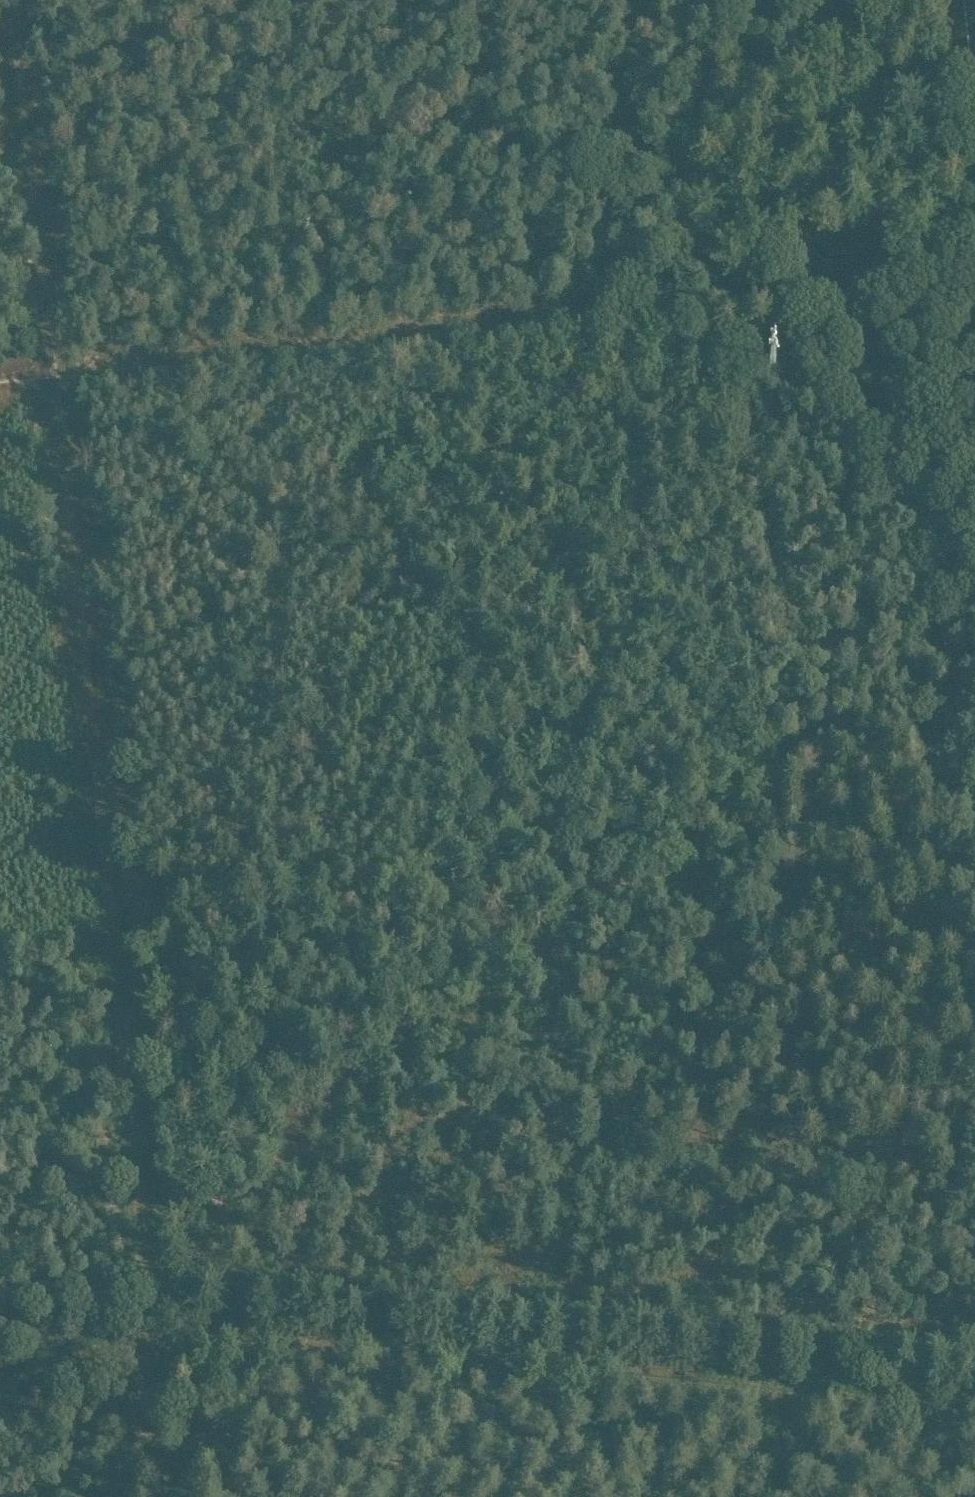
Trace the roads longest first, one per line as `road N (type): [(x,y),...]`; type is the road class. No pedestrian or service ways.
road 1 (track): [(974,292),(0,388)]

